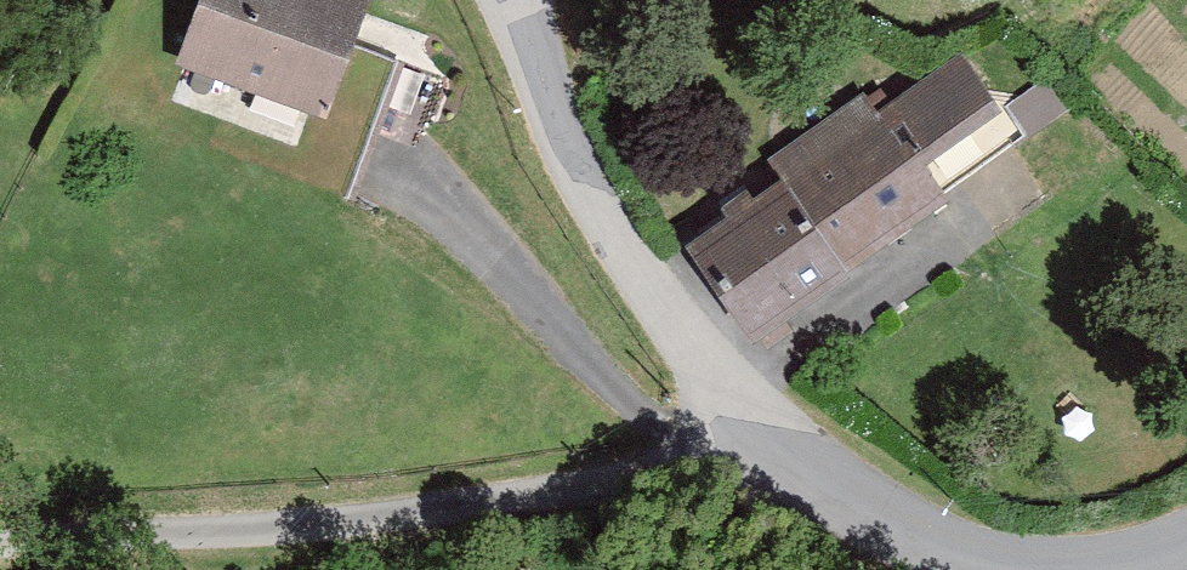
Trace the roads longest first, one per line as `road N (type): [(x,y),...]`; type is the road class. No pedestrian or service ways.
road 1 (track): [(778,452),(422,523),(0,553)]
road 2 (residential): [(996,569),(909,545),(826,500),(778,452),(643,290),(565,137),(507,0)]

